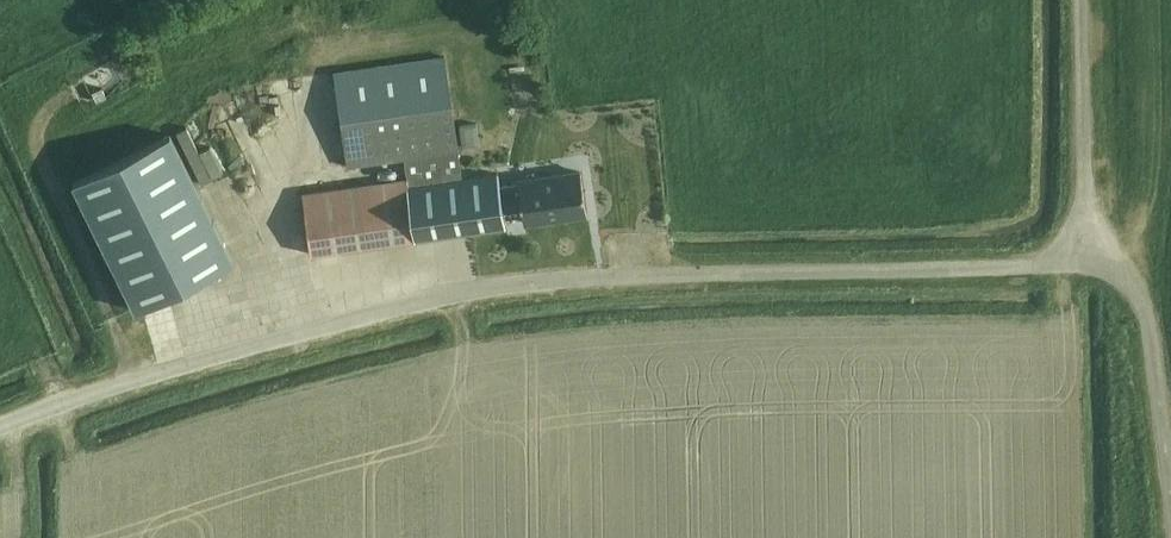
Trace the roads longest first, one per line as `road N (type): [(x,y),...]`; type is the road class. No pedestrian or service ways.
road 1 (unclassified): [(0,435),(373,319),(501,292),(785,274),(1030,271),(1081,260)]
road 2 (unclassified): [(1081,260),(1085,0)]
road 3 (unclassified): [(1170,447),(1145,304),(1117,273),(1081,260)]

